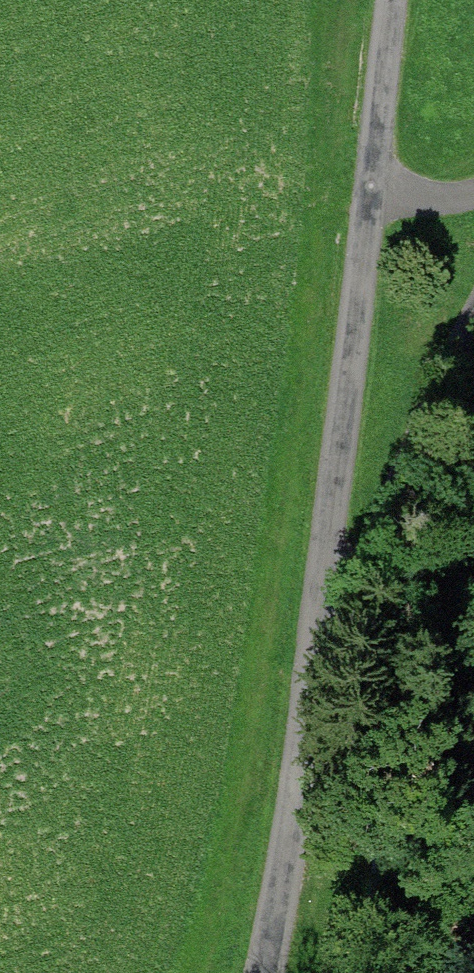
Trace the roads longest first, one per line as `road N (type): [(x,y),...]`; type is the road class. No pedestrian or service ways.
road 1 (unclassified): [(394,0),(261,972)]
road 2 (track): [(308,663),(473,319)]

